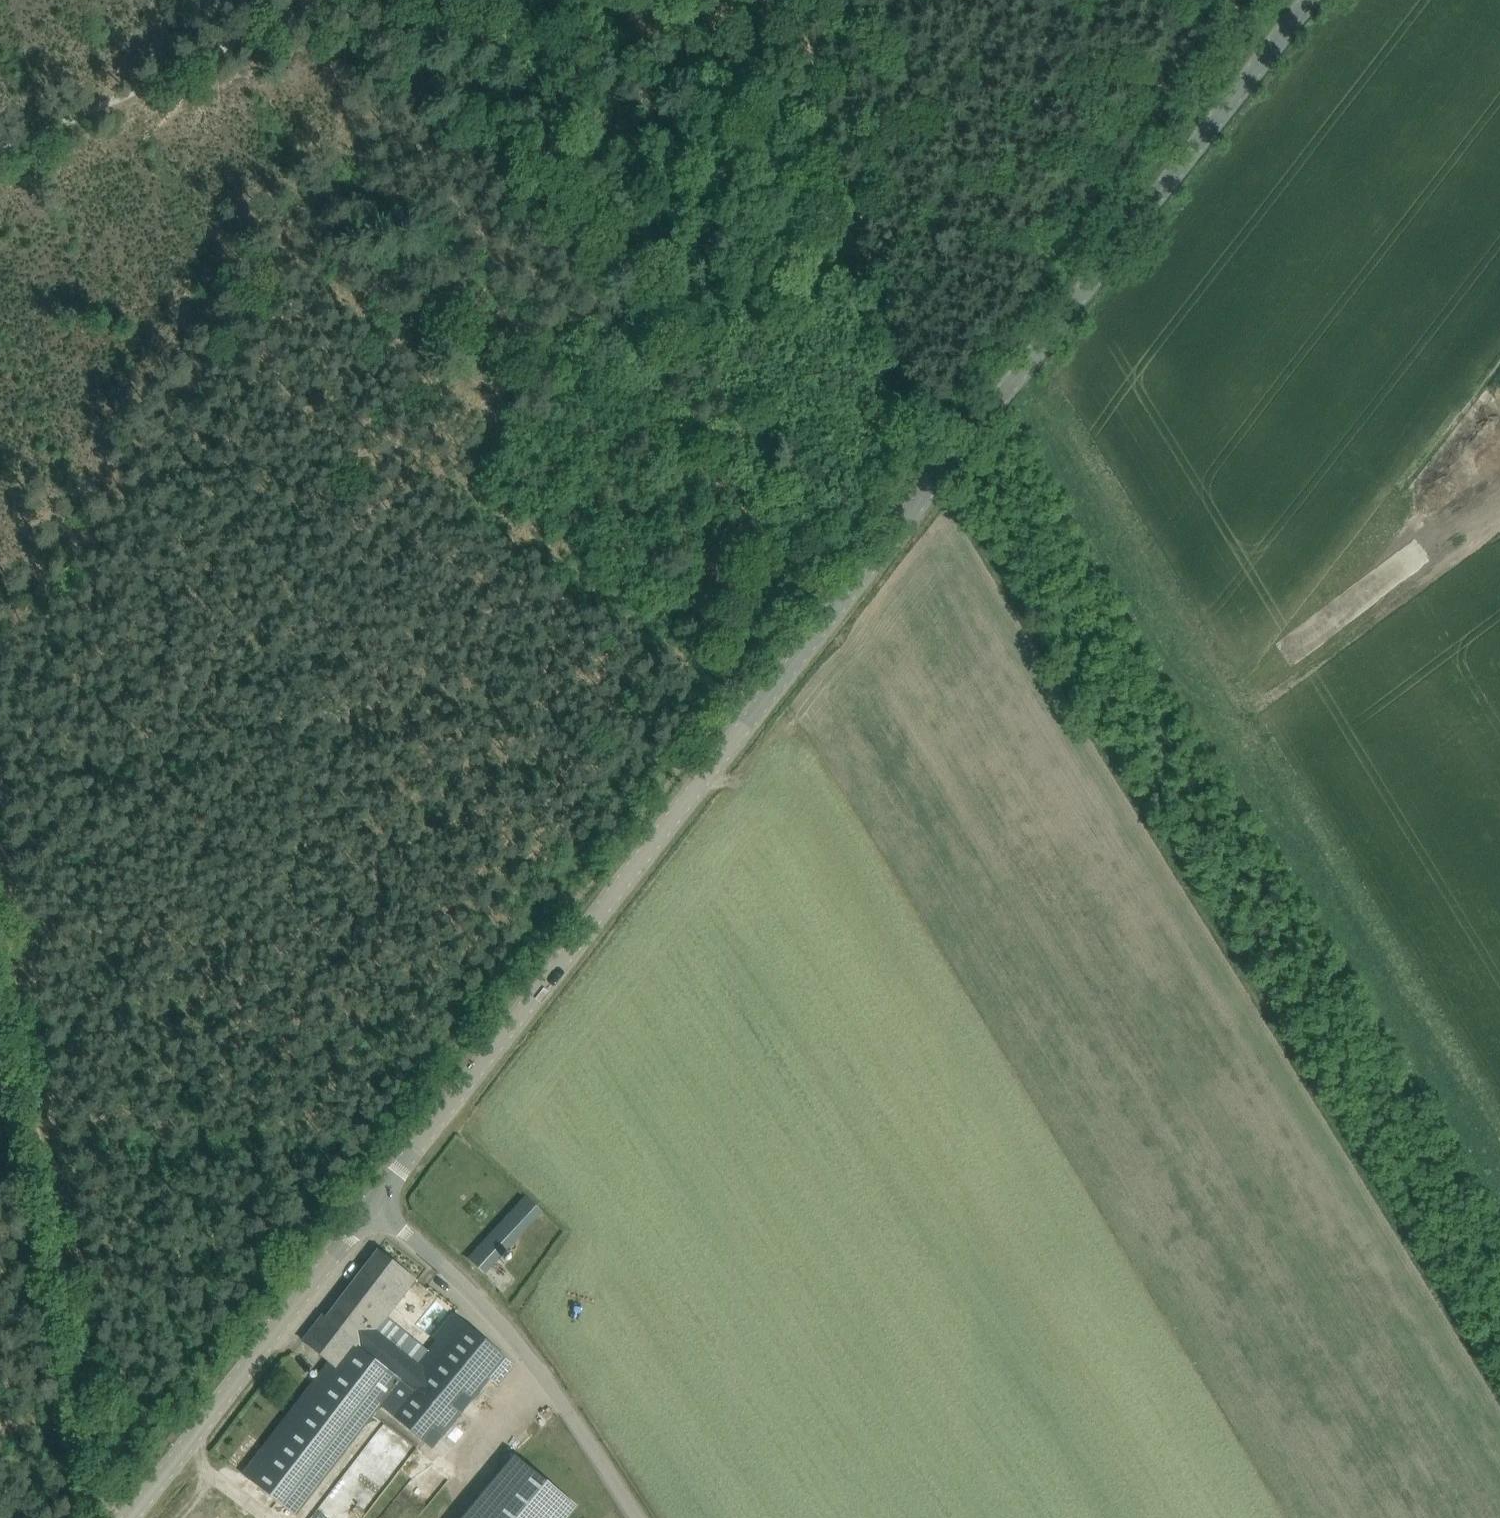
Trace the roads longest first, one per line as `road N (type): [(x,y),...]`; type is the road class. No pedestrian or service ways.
road 1 (tertiary): [(377,1200),(1308,0)]
road 2 (track): [(0,974),(95,1469),(139,1507)]
road 3 (unclassified): [(639,1517),(556,1391),(377,1200)]
road 4 (tertiary): [(131,1517),(377,1200)]
road 5 (track): [(0,138),(299,0)]

